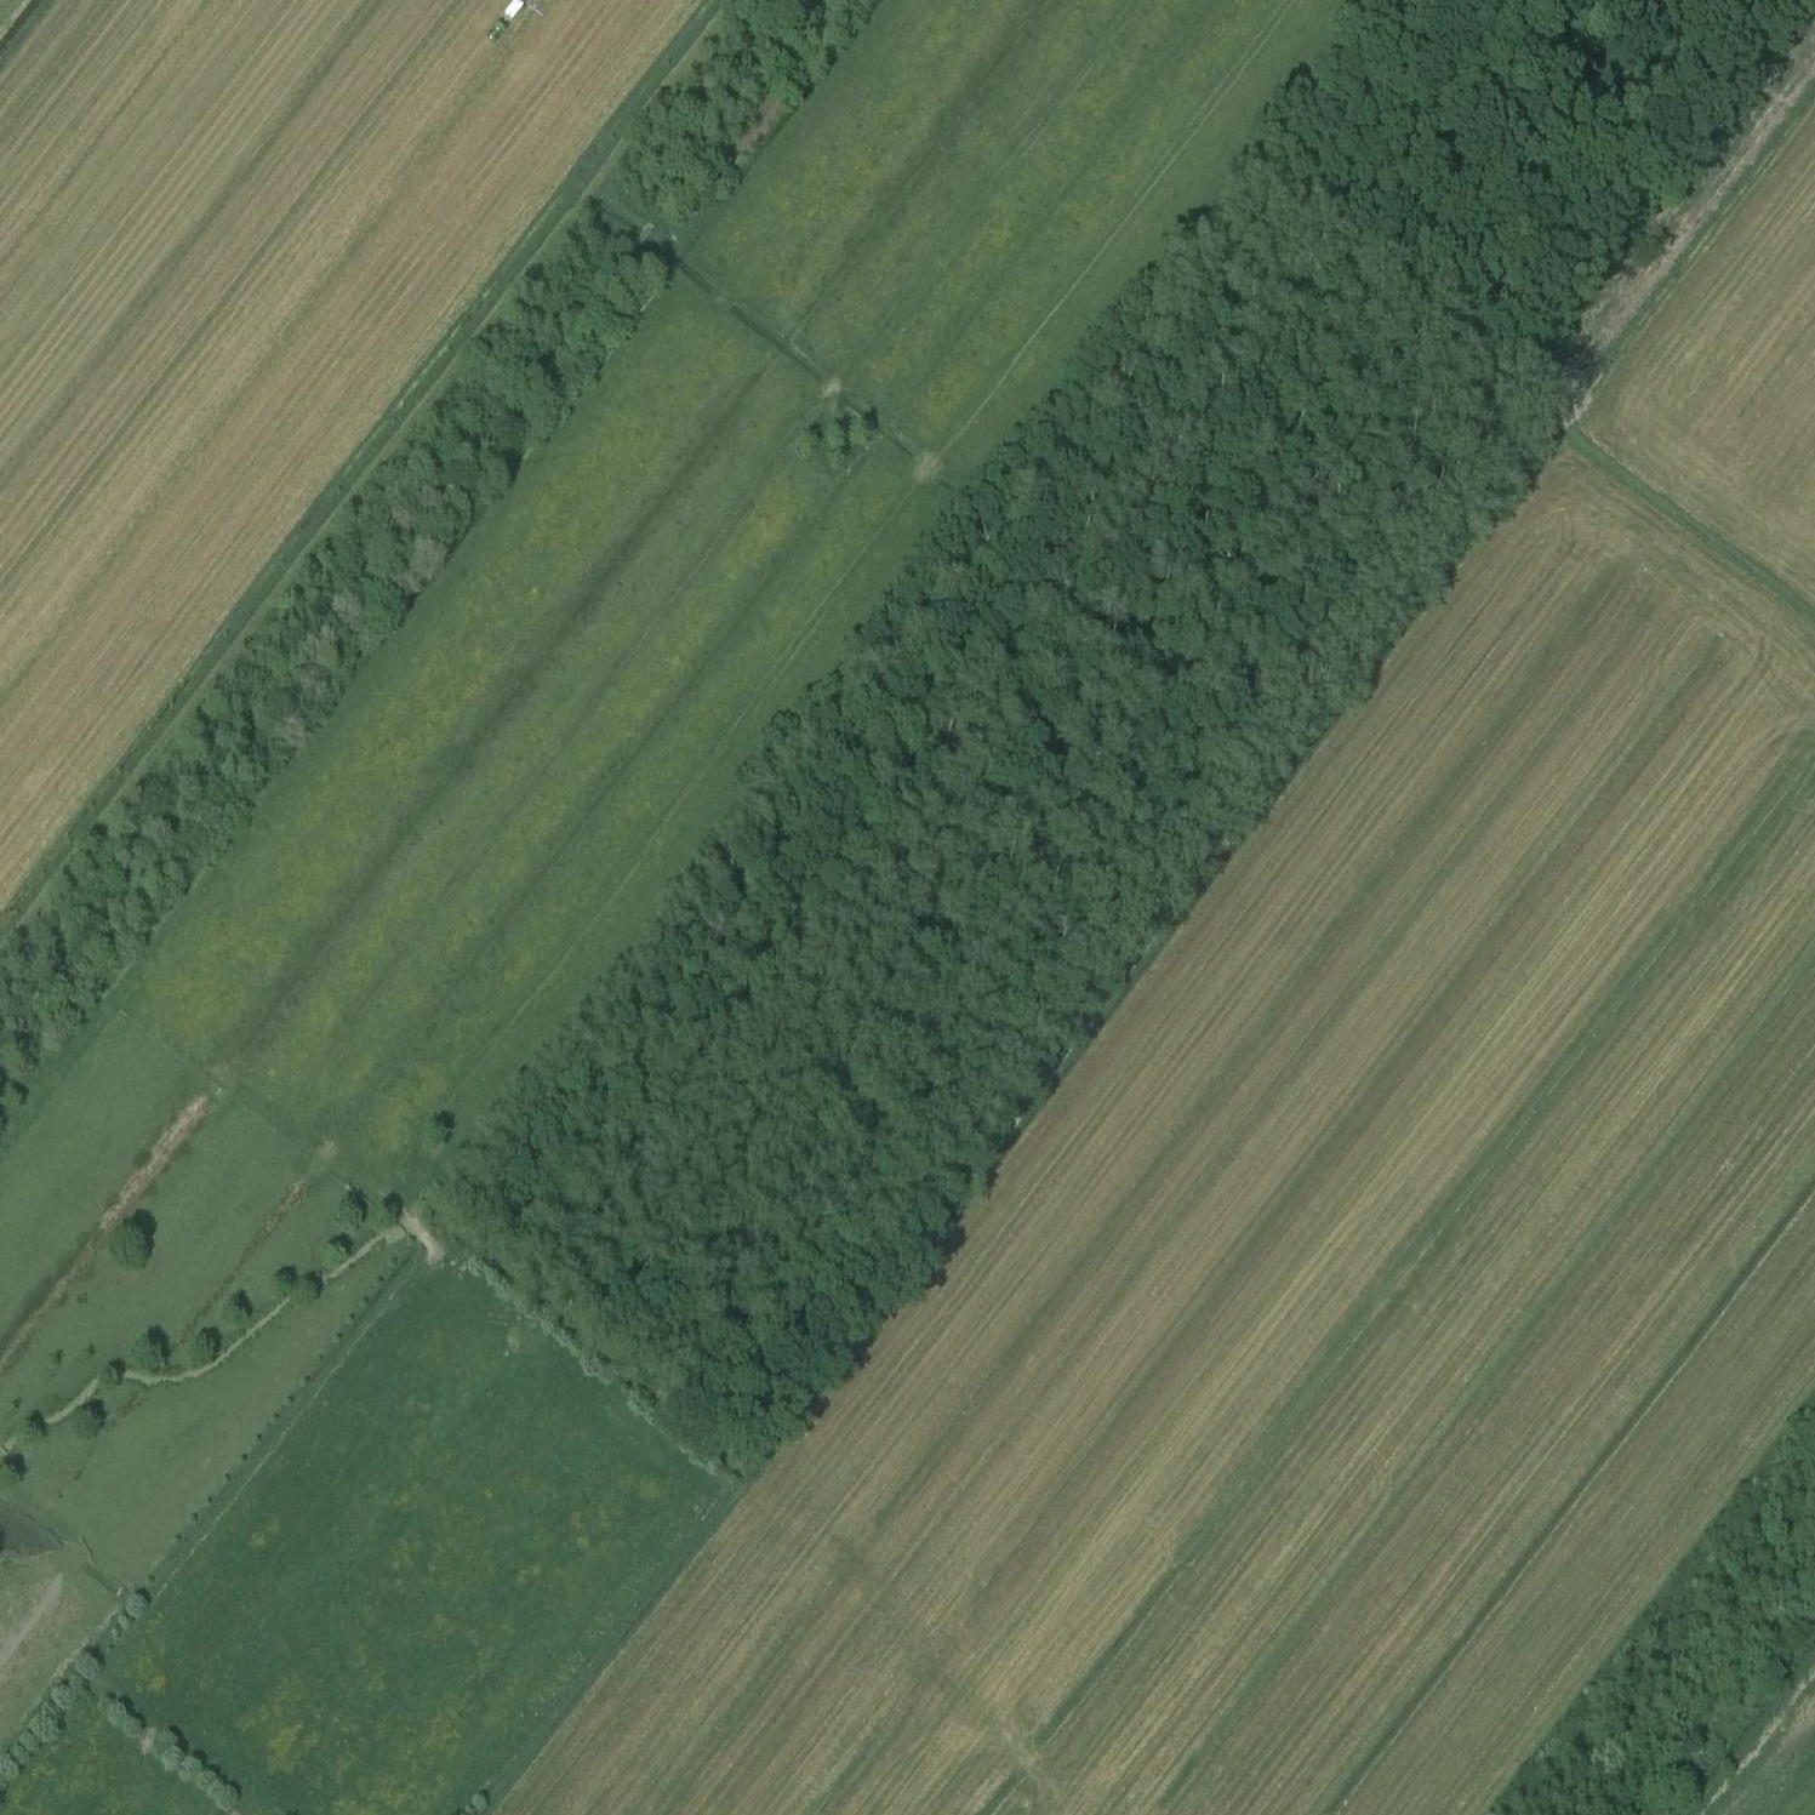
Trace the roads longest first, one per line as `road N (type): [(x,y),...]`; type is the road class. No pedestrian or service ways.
road 1 (track): [(1130,0),(842,378),(775,436),(555,753),(314,1067),(305,1119),(319,1152),(390,1202),(395,1211),(384,1237)]
road 2 (track): [(0,954),(500,304),(545,257),(734,0)]
road 3 (track): [(0,1463),(19,1435),(71,1411),(105,1378),(154,1384),(206,1372),(384,1237)]

